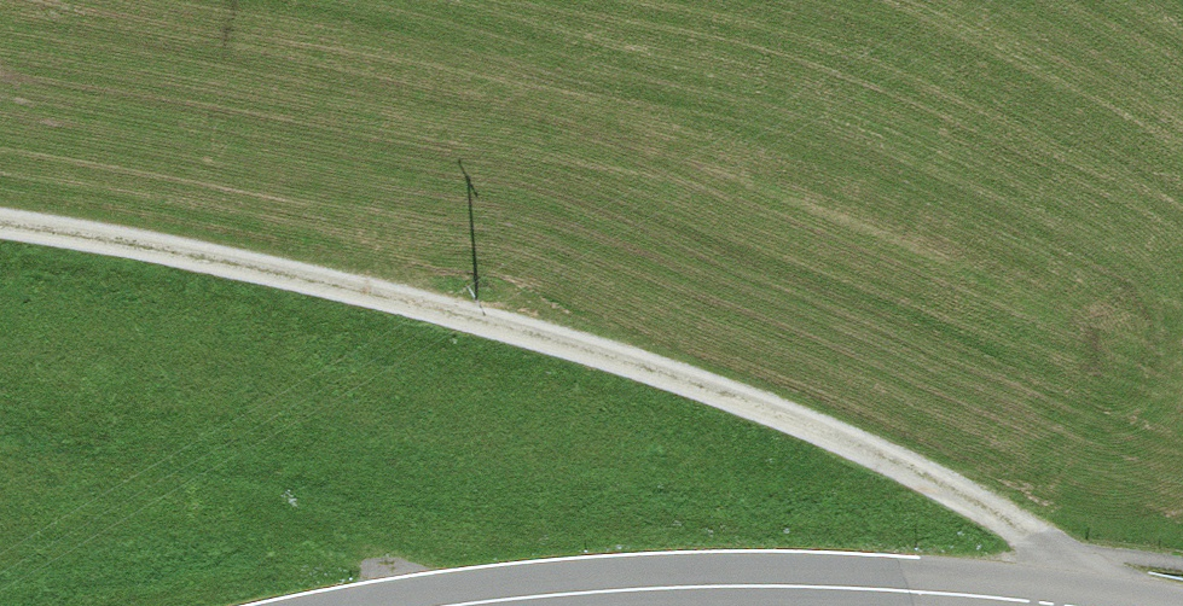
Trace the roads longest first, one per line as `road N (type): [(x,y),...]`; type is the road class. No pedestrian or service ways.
road 1 (track): [(1056,602),(1055,554),(1029,532),(887,454),(712,387),(488,320),(126,239),(0,224)]
road 2 (secondary): [(1075,605),(789,584),(449,605)]

